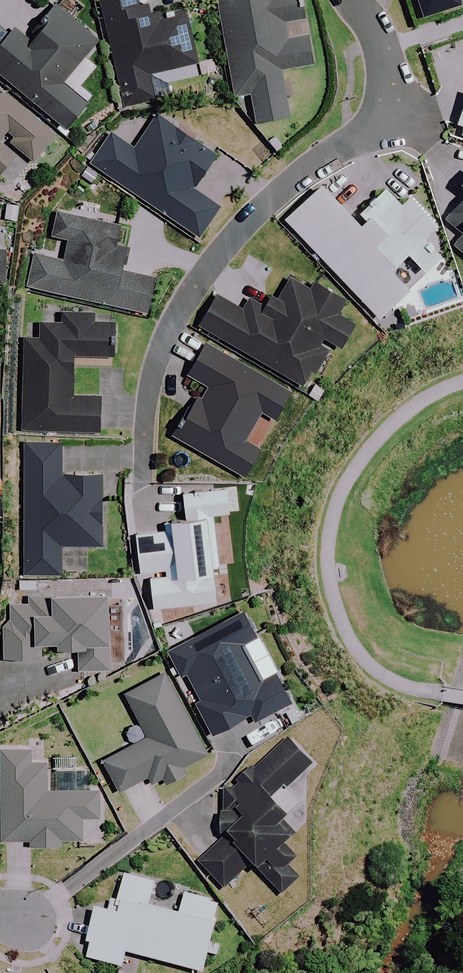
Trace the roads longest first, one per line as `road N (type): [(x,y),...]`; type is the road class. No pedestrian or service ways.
road 1 (residential): [(145,489),(155,368),(181,304),(249,222),(381,127),(391,103),(380,40),(356,0)]
road 2 (residential): [(26,919),(236,758)]

